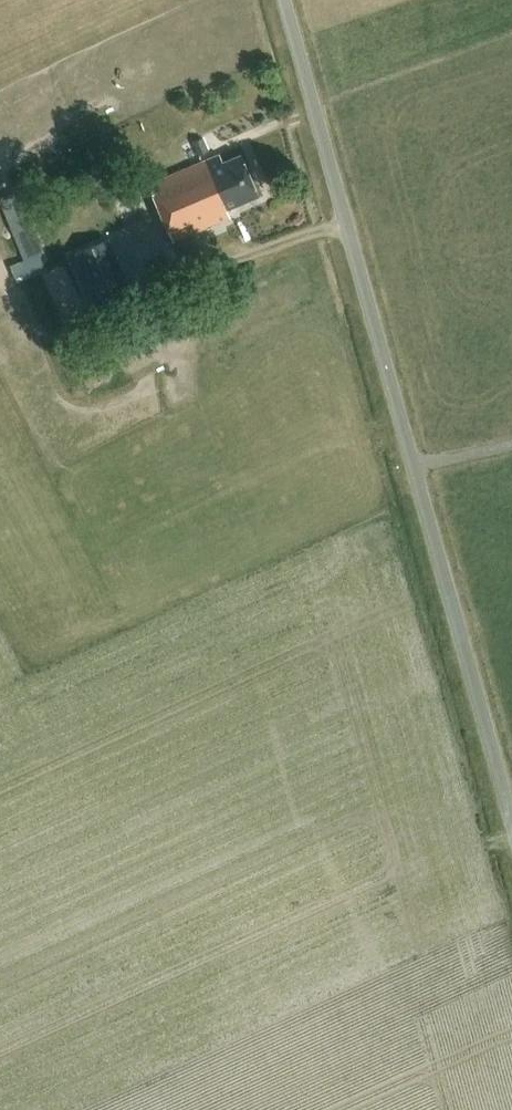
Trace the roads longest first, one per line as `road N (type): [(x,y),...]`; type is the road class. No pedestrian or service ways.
road 1 (unclassified): [(511,816),(285,0)]

